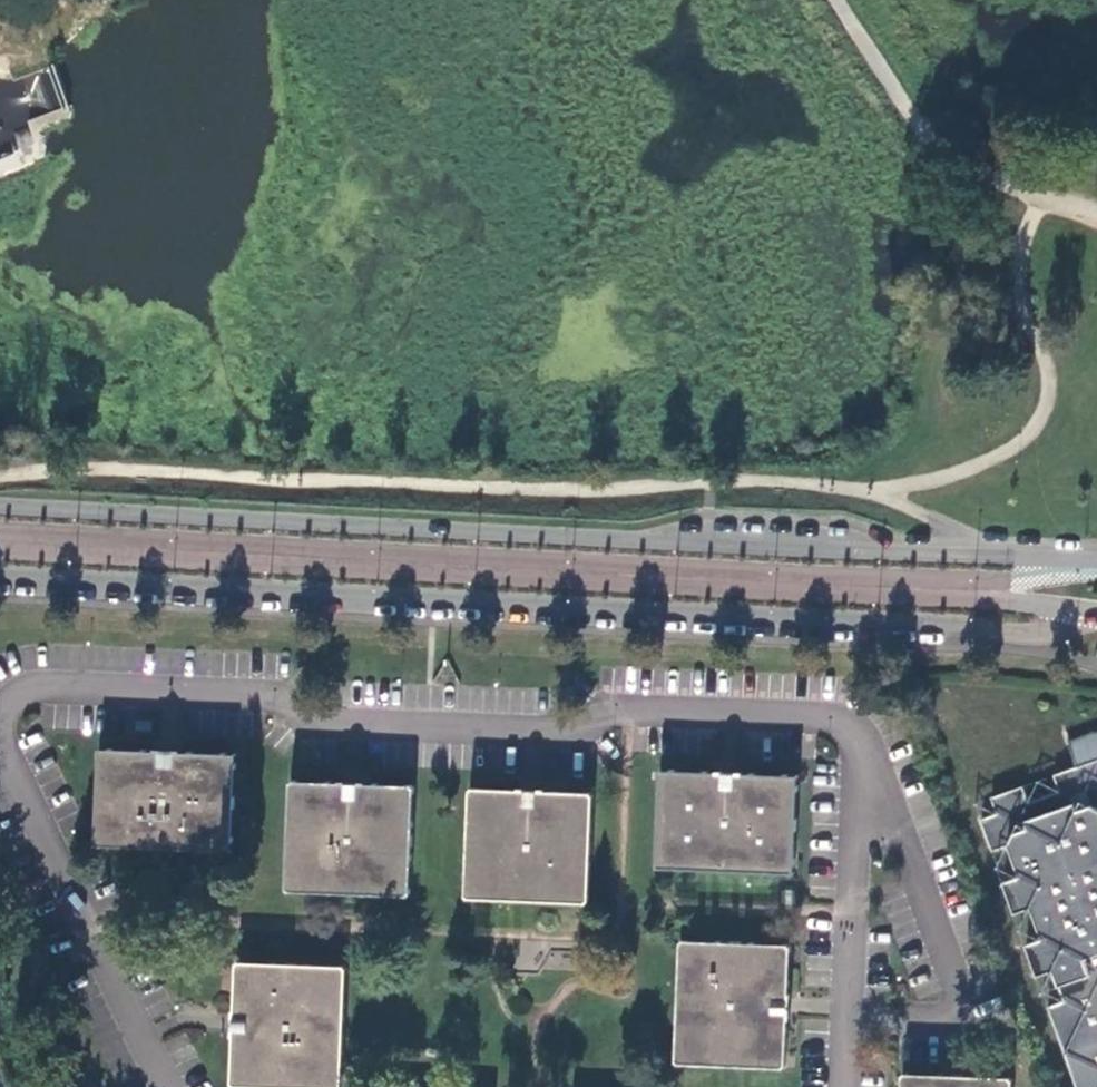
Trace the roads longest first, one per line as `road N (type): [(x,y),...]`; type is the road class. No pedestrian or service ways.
road 1 (secondary): [(0,573),(1034,630),(1096,615)]
road 2 (secondary): [(1096,562),(0,506)]

